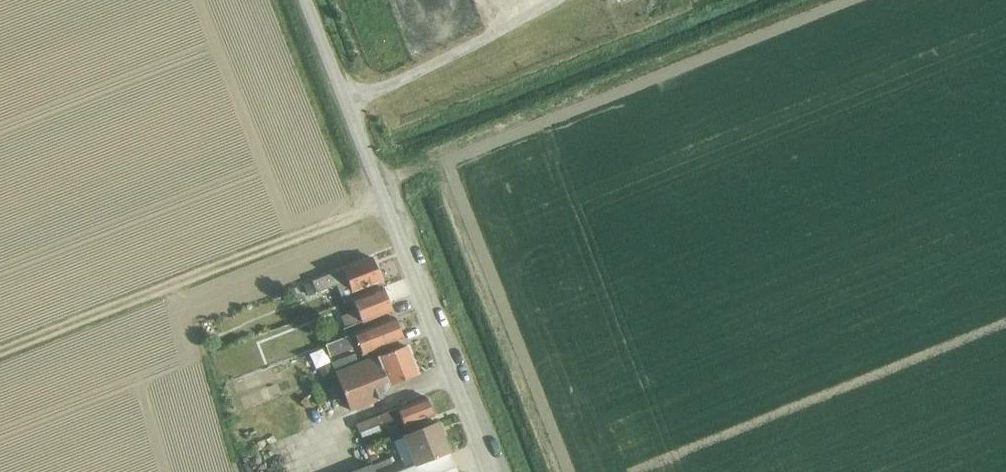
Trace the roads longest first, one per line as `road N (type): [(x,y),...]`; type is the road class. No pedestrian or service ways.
road 1 (unclassified): [(493,471),(304,0)]

